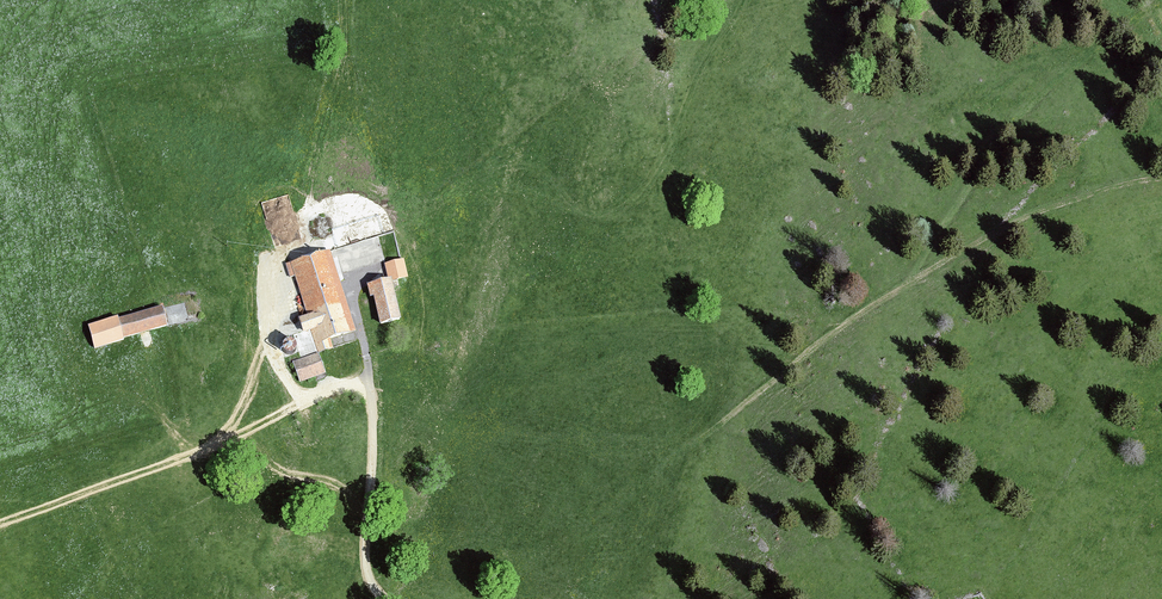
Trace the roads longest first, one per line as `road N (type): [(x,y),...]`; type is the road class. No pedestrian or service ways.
road 1 (track): [(314,176),(367,181),(405,205),(423,288),(418,396),(443,434),(479,464),(531,484),(595,490),(687,454),(833,333),(957,254),(1039,210),(1161,178)]
road 2 (track): [(0,526),(162,467),(333,390),(373,383)]
road 3 (track): [(912,281),(991,148),(1069,71),(1161,0)]
road 4 (unclassified): [(384,598),(367,566),(374,388),(350,290)]
road 5 (track): [(345,0),(345,55),(315,166),(306,244)]
road 6 (track): [(208,447),(232,424),(251,384),(270,264),(306,244)]

